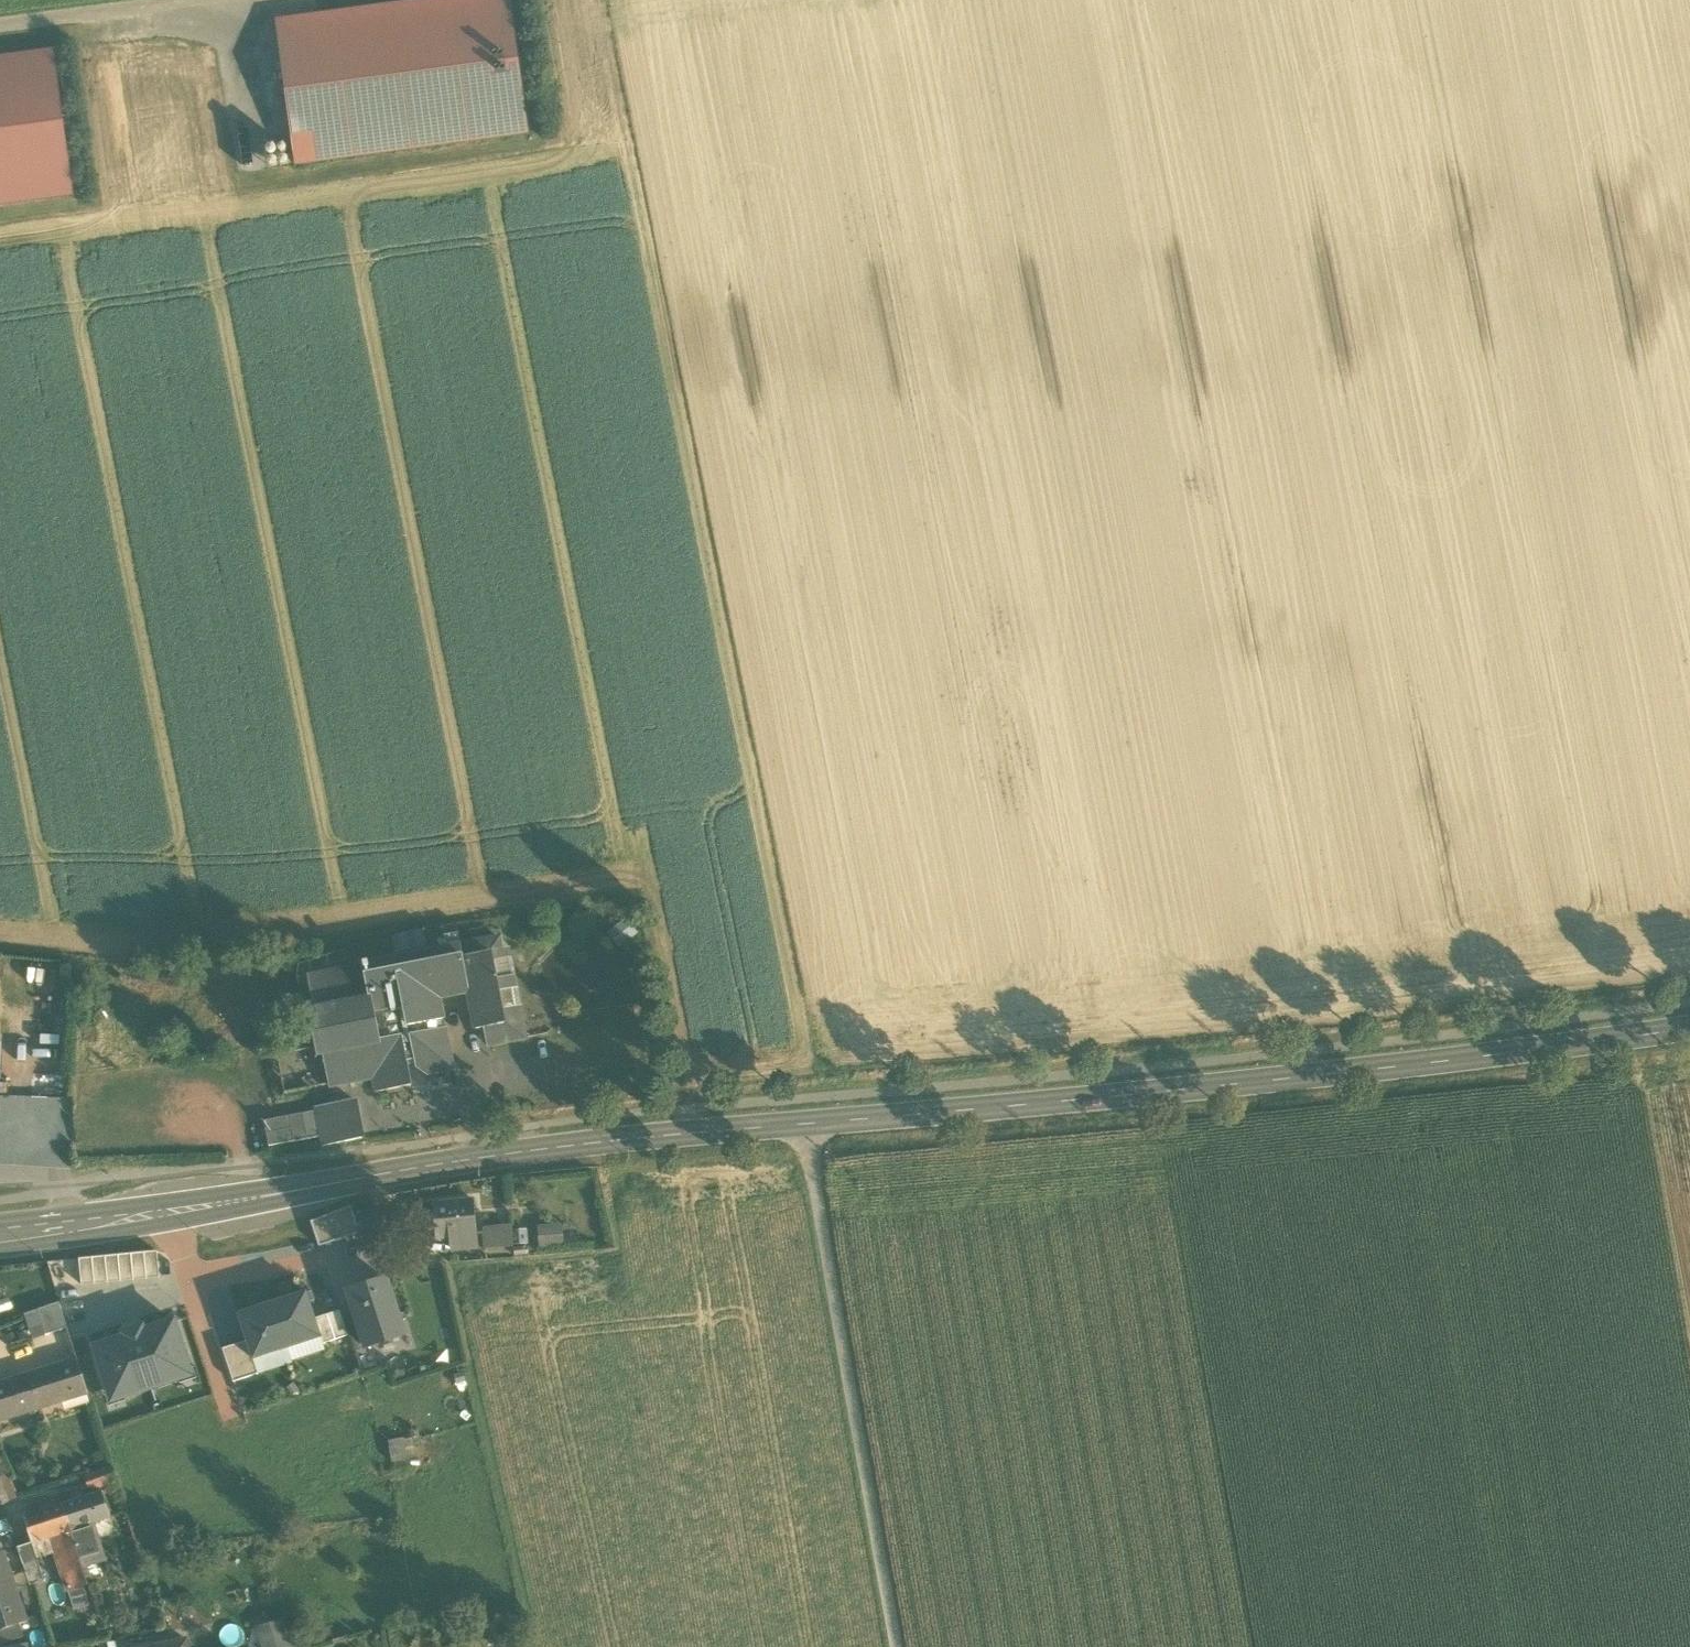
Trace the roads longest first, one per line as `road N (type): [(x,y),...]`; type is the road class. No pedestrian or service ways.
road 1 (secondary): [(1689,1029),(1391,1068),(531,1150),(0,1232)]
road 2 (track): [(894,1646),(803,1124)]
road 3 (track): [(180,0),(0,24)]

